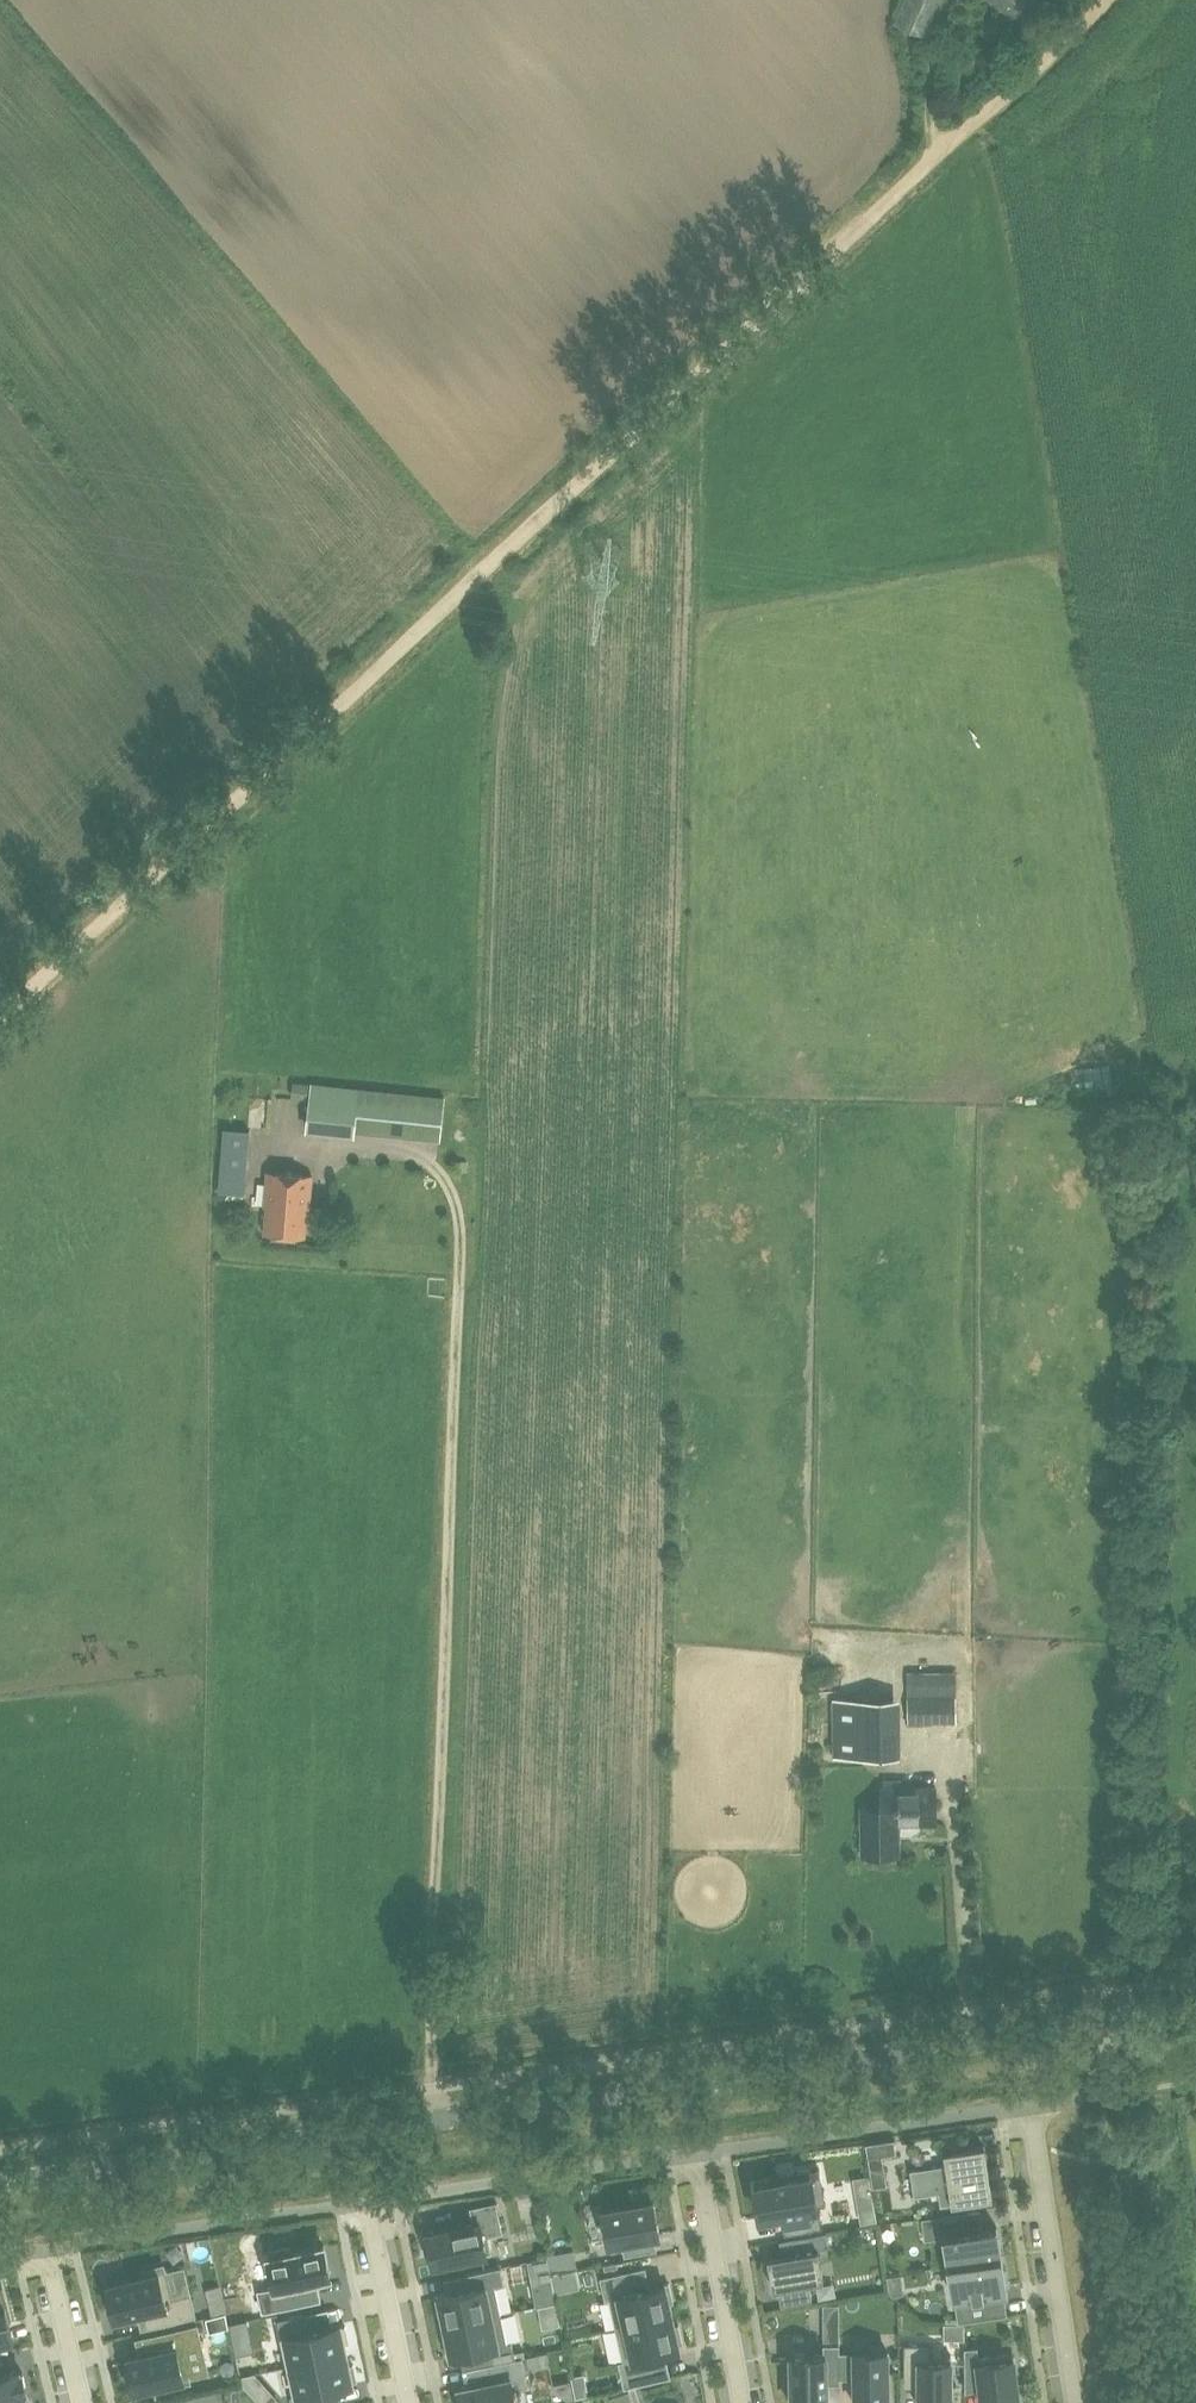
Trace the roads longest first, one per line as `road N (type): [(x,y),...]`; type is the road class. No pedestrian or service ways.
road 1 (track): [(0,1011),(1101,0)]
road 2 (tertiary): [(0,2185),(1195,2011)]
road 3 (residential): [(1032,2103),(1076,2402)]
road 4 (residential): [(699,2151),(744,2402)]
road 5 (residential): [(410,2402),(369,2202)]
road 6 (residential): [(53,2256),(87,2402)]

